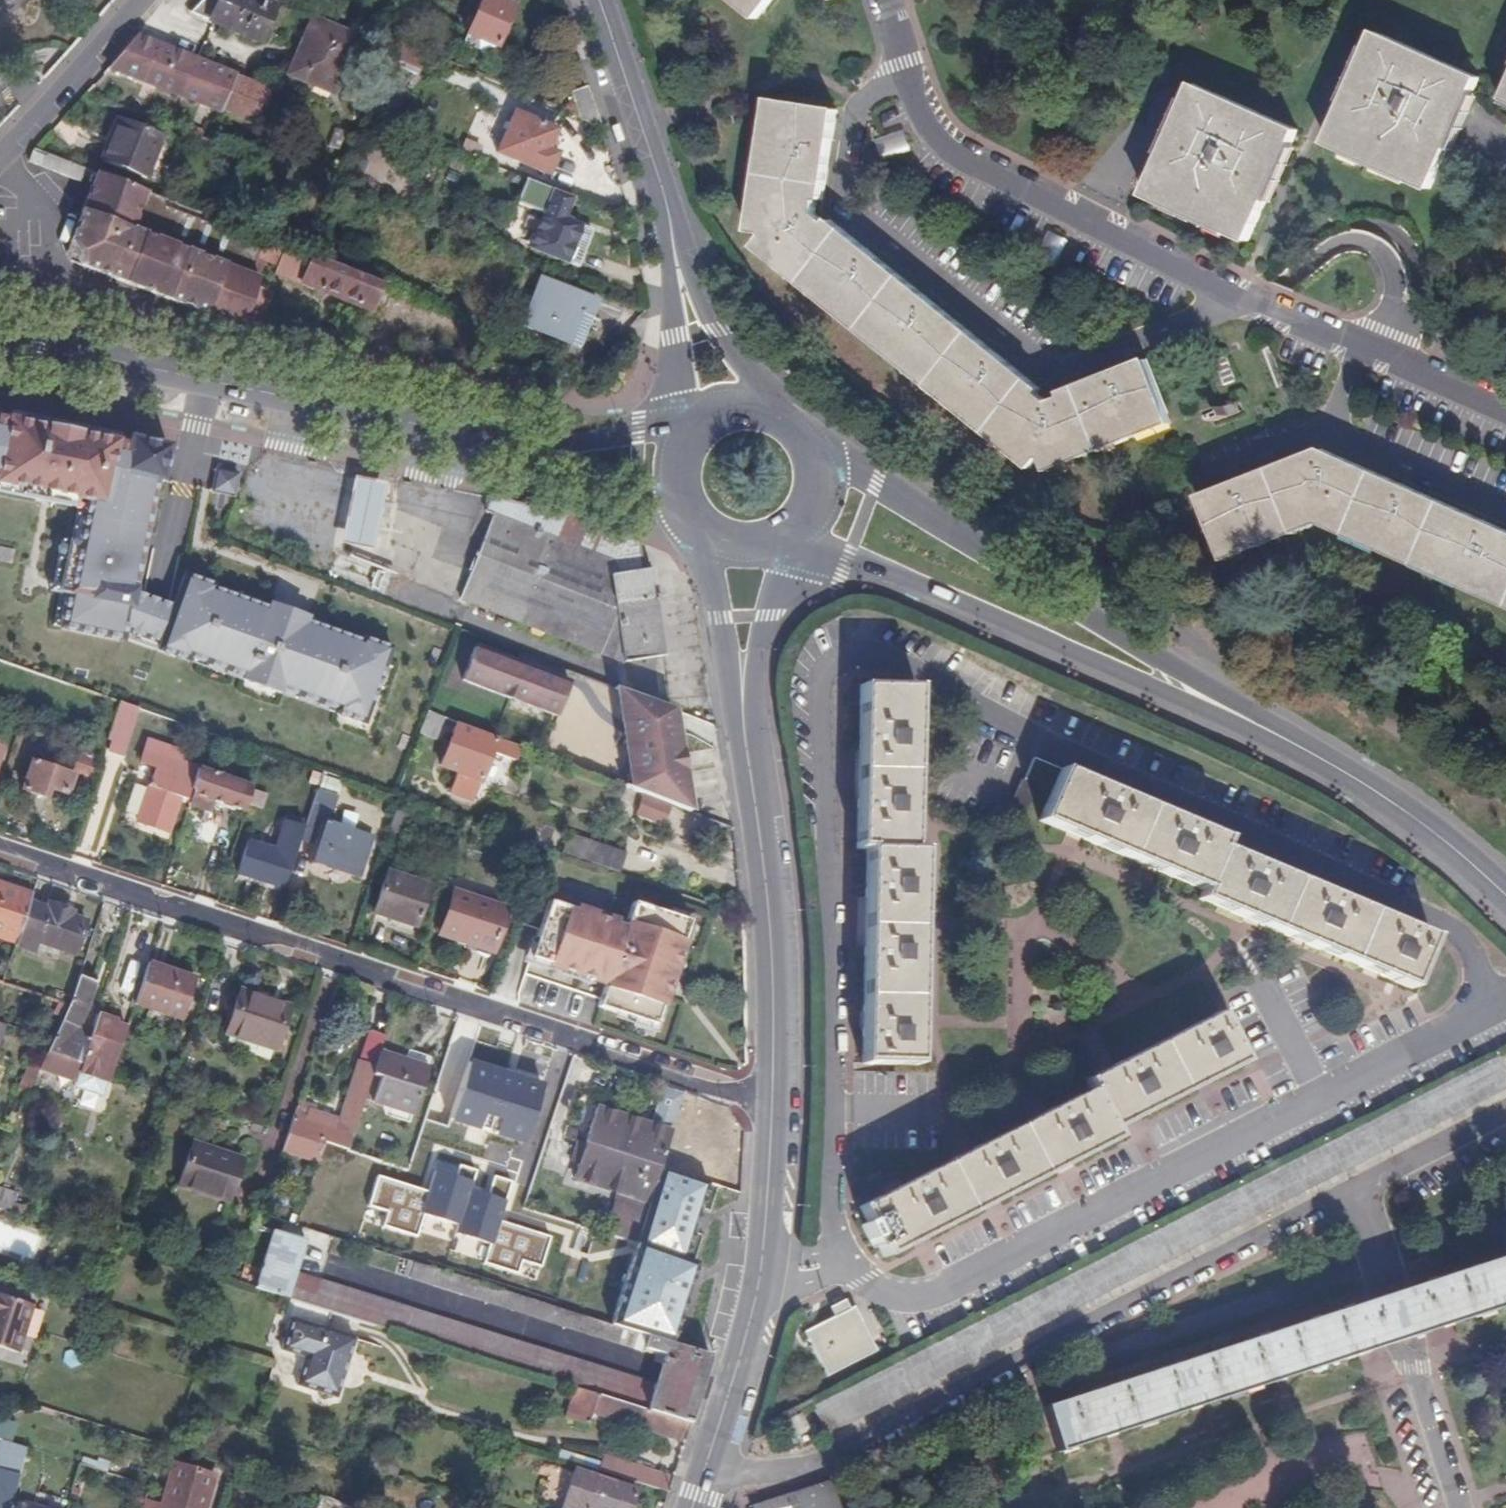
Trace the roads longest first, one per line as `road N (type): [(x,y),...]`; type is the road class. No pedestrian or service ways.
road 1 (tertiary): [(1505,886),(1368,778),(810,449)]
road 2 (tertiary): [(793,533),(1240,731),(1353,791),(1505,915)]
road 3 (residential): [(708,1460),(732,1473),(774,1471),(839,1455),(1350,1192)]
road 4 (residential): [(888,0),(937,126),(976,160),(1357,343)]
road 5 (tertiary): [(0,343),(536,449)]
road 6 (residential): [(772,1104),(328,959)]
road 7 (residential): [(727,1397),(310,1264)]
road 8 (tertiary): [(772,1104),(772,977),(743,710)]
road 9 (residential): [(328,959),(0,852)]
road 10 (residential): [(1451,1507),(1350,1192)]
road 11 (tertiary): [(727,1397),(764,1272),(772,1104)]
road 12 (tertiary): [(595,0),(677,264)]
road 13 (residential): [(328,959),(270,1158)]
road 14 (tertiary): [(0,150),(135,0)]
road 15 (residential): [(1505,511),(1325,430)]
road 16 (tertiary): [(785,420),(677,264)]
road 17 (tertiary): [(700,533),(743,710)]
road 18 (tertiary): [(677,264),(675,337),(688,441)]
road 19 (residential): [(1350,1192),(1505,1108)]
road 20 (tertiary): [(743,710),(781,541)]
road 21 (tertiary): [(536,449),(691,523)]
road 22 (residential): [(1357,343),(1505,405)]
road 23 (residential): [(1325,430),(1179,484)]
road 24 (tertiary): [(683,449),(536,449)]

